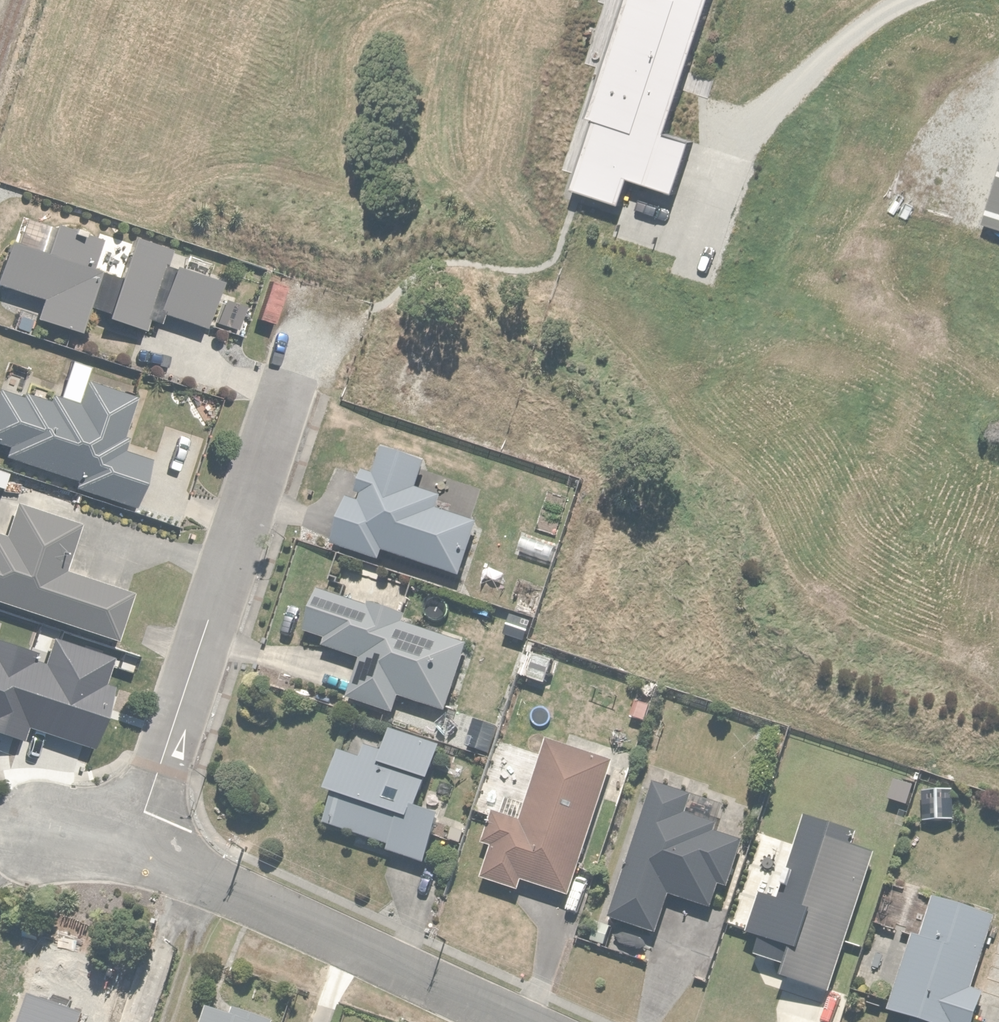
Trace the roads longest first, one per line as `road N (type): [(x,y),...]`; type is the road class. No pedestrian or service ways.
road 1 (residential): [(133,842),(291,373)]
road 2 (unclassified): [(133,842),(523,1021)]

